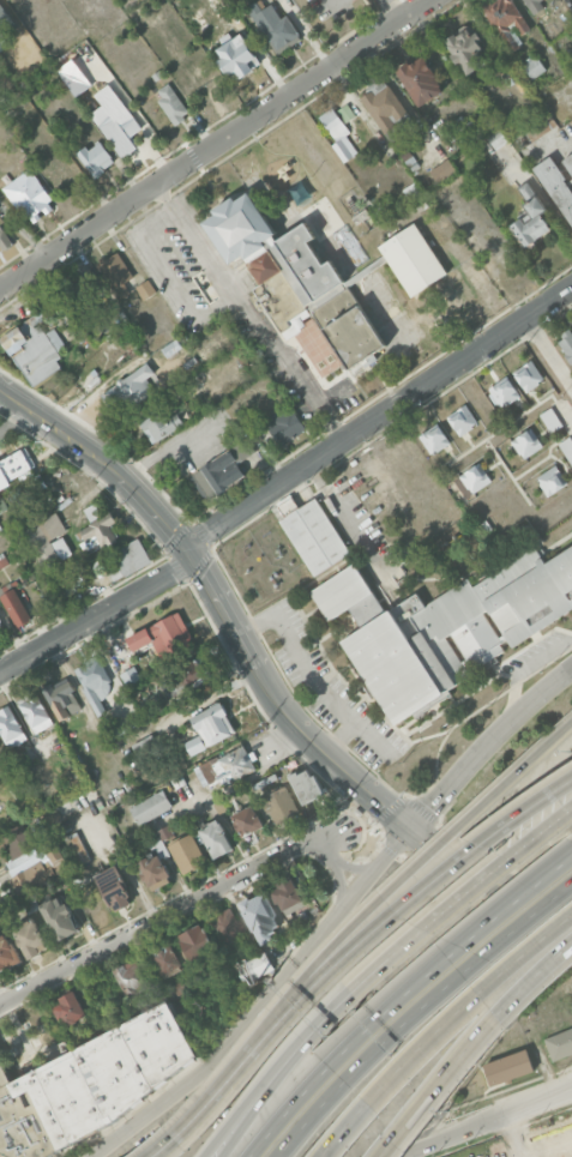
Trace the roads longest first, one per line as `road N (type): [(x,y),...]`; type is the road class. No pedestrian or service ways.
road 1 (motorway): [(571,779),(409,899),(329,971),(150,1156)]
road 2 (secondary): [(191,553),(301,734),(442,855),(571,915)]
road 3 (residential): [(430,0),(0,289)]
road 4 (residential): [(571,287),(207,531),(191,553)]
road 5 (secondary): [(409,830),(210,1065),(101,1156)]
road 6 (motorway): [(570,855),(343,1050),(248,1156)]
road 7 (motorway): [(571,721),(318,959),(279,1019)]
road 8 (residential): [(363,887),(327,851),(297,848),(0,1004)]
road 9 (motorway): [(277,1156),(415,1011),(571,885)]
road 10 (motorway): [(452,902),(339,996),(203,1156)]
road 11 (motorway): [(319,1156),(464,1004),(571,915)]
road 12 (motorway): [(452,902),(315,1032),(221,1156)]
road 13 (motorway): [(381,1156),(492,1017),(571,942)]
road 14 (secondary): [(0,392),(104,462),(191,553)]
road 15 (secondary): [(571,668),(517,713),(409,830)]
road 16 (residential): [(191,553),(175,574),(0,672)]
road 17 (secondary): [(403,1156),(568,1090)]
road 18 (motorway): [(571,808),(452,902)]

